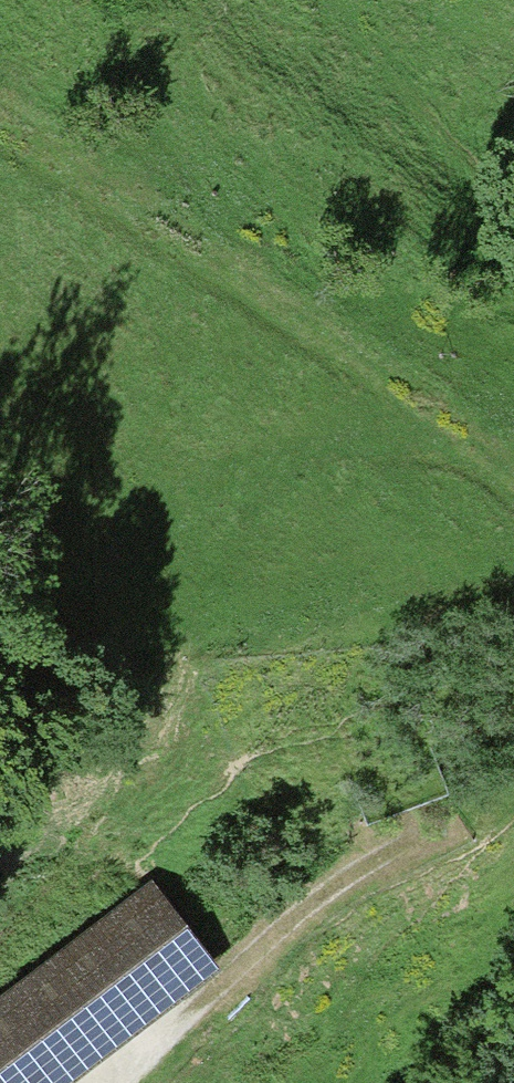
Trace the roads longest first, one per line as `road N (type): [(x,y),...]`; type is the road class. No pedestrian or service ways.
road 1 (track): [(0,128),(489,459),(513,490)]
road 2 (track): [(16,560),(224,472),(354,434),(489,459)]
road 3 (track): [(513,796),(489,818),(400,835),(353,863),(217,982)]
road 4 (track): [(119,1082),(217,982)]

